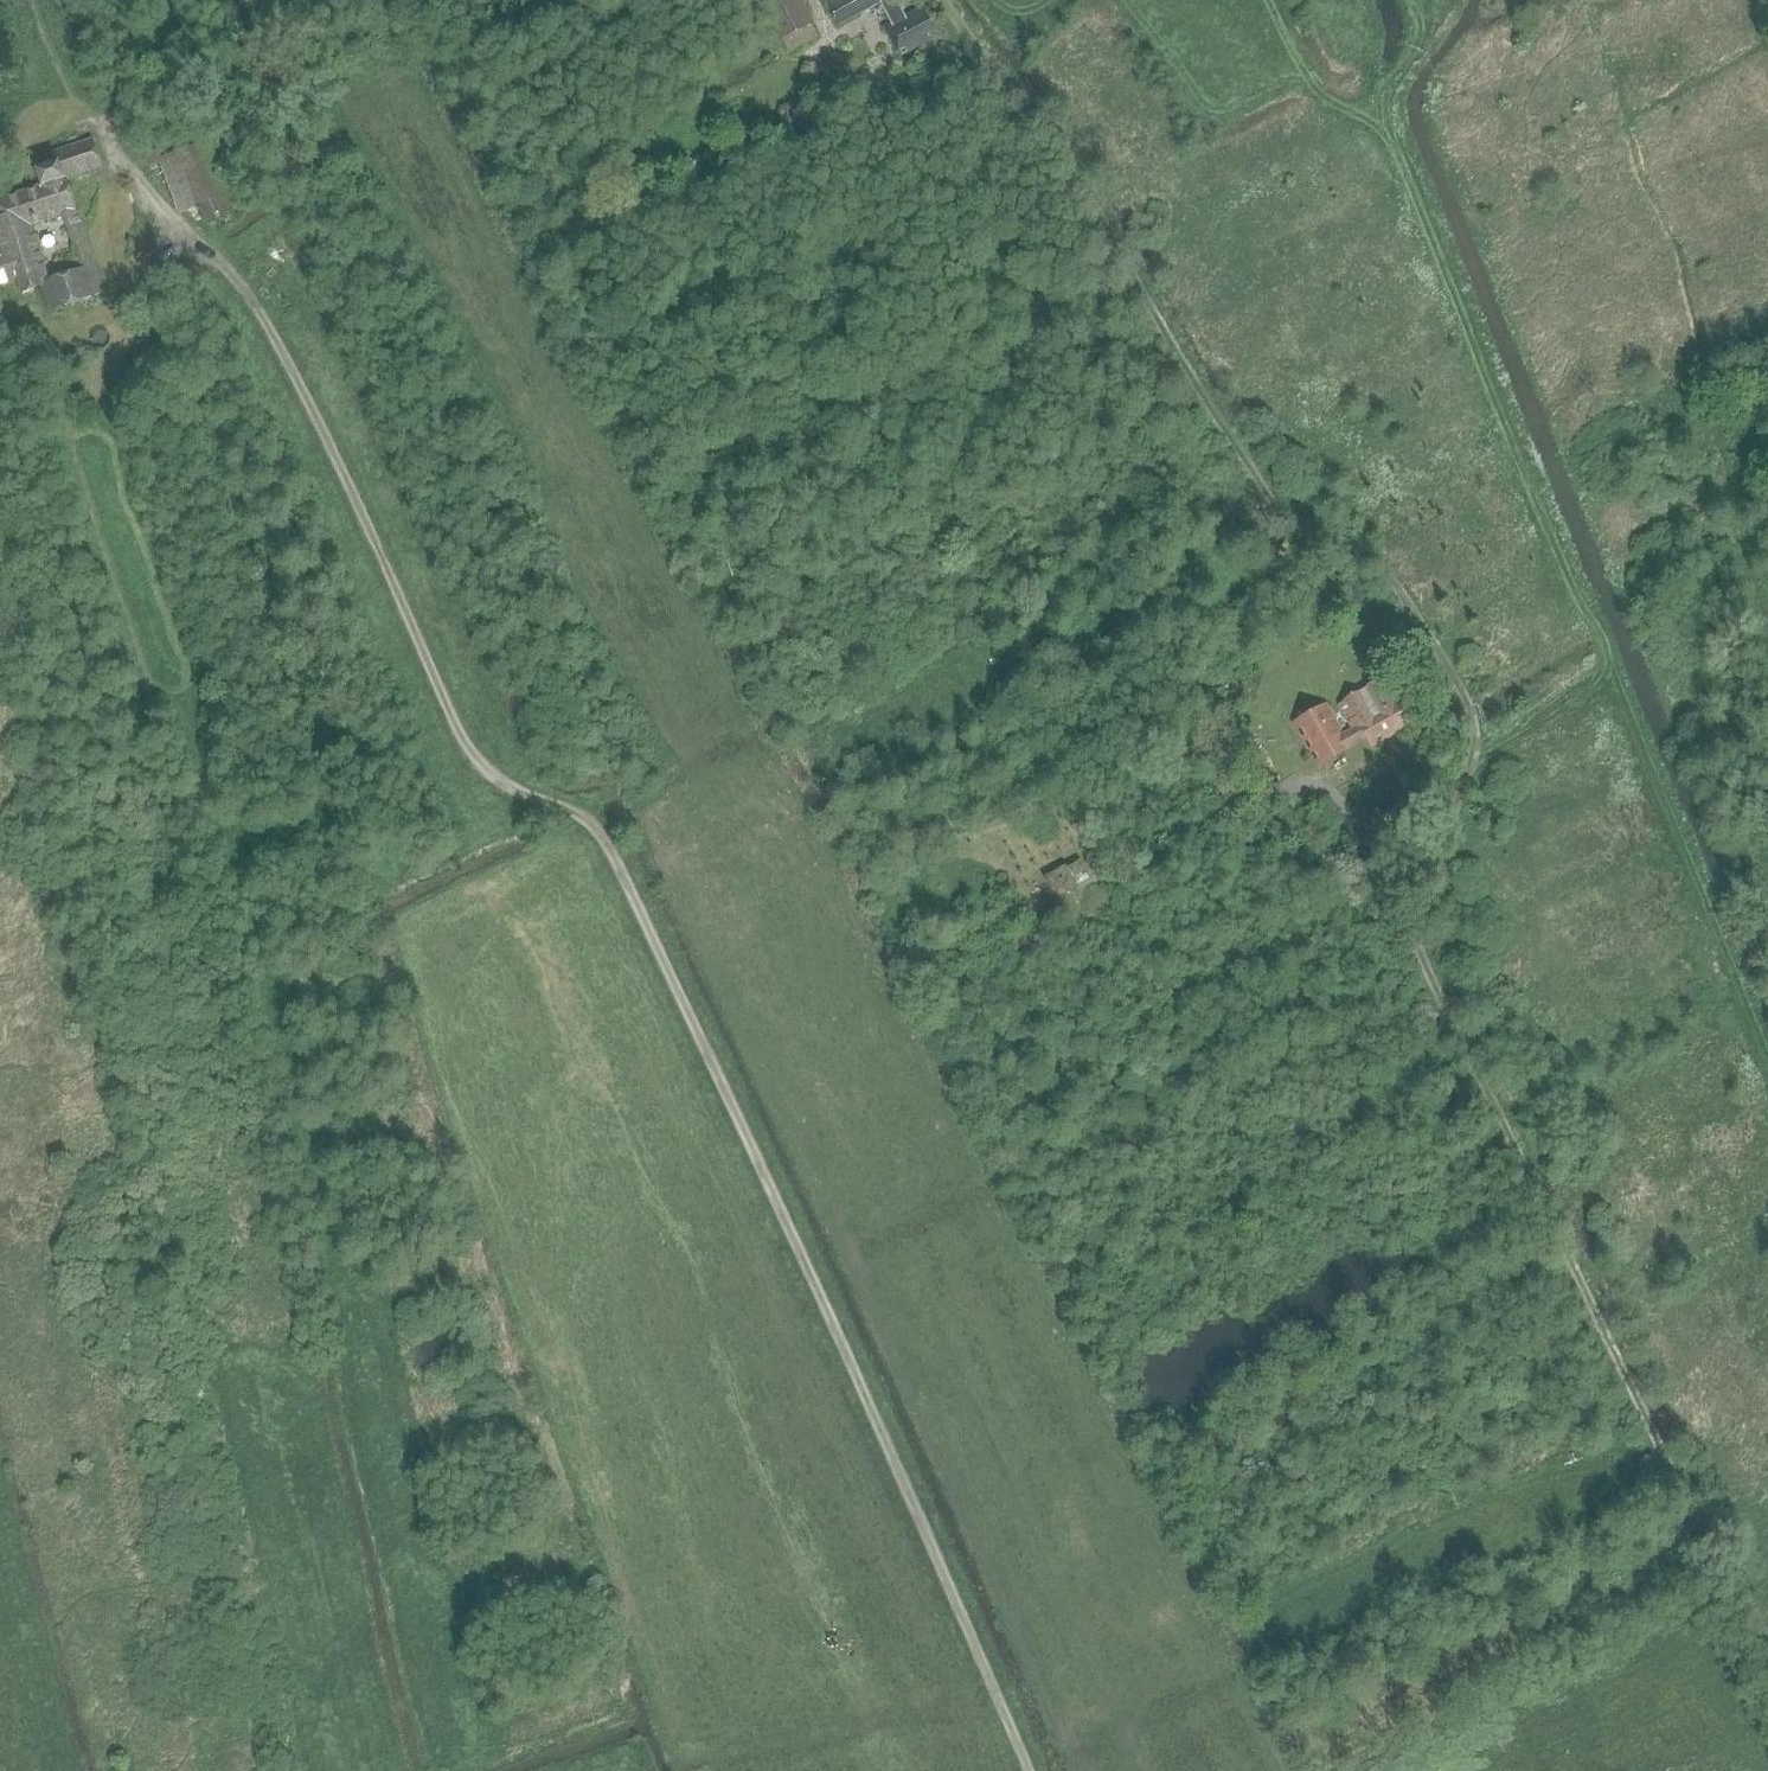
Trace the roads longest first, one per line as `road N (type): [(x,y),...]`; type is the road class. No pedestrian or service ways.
road 1 (track): [(1421,929),(1477,729),(1359,545),(1295,527),(947,0)]
road 2 (track): [(121,105),(322,34),(448,31),(519,0)]

